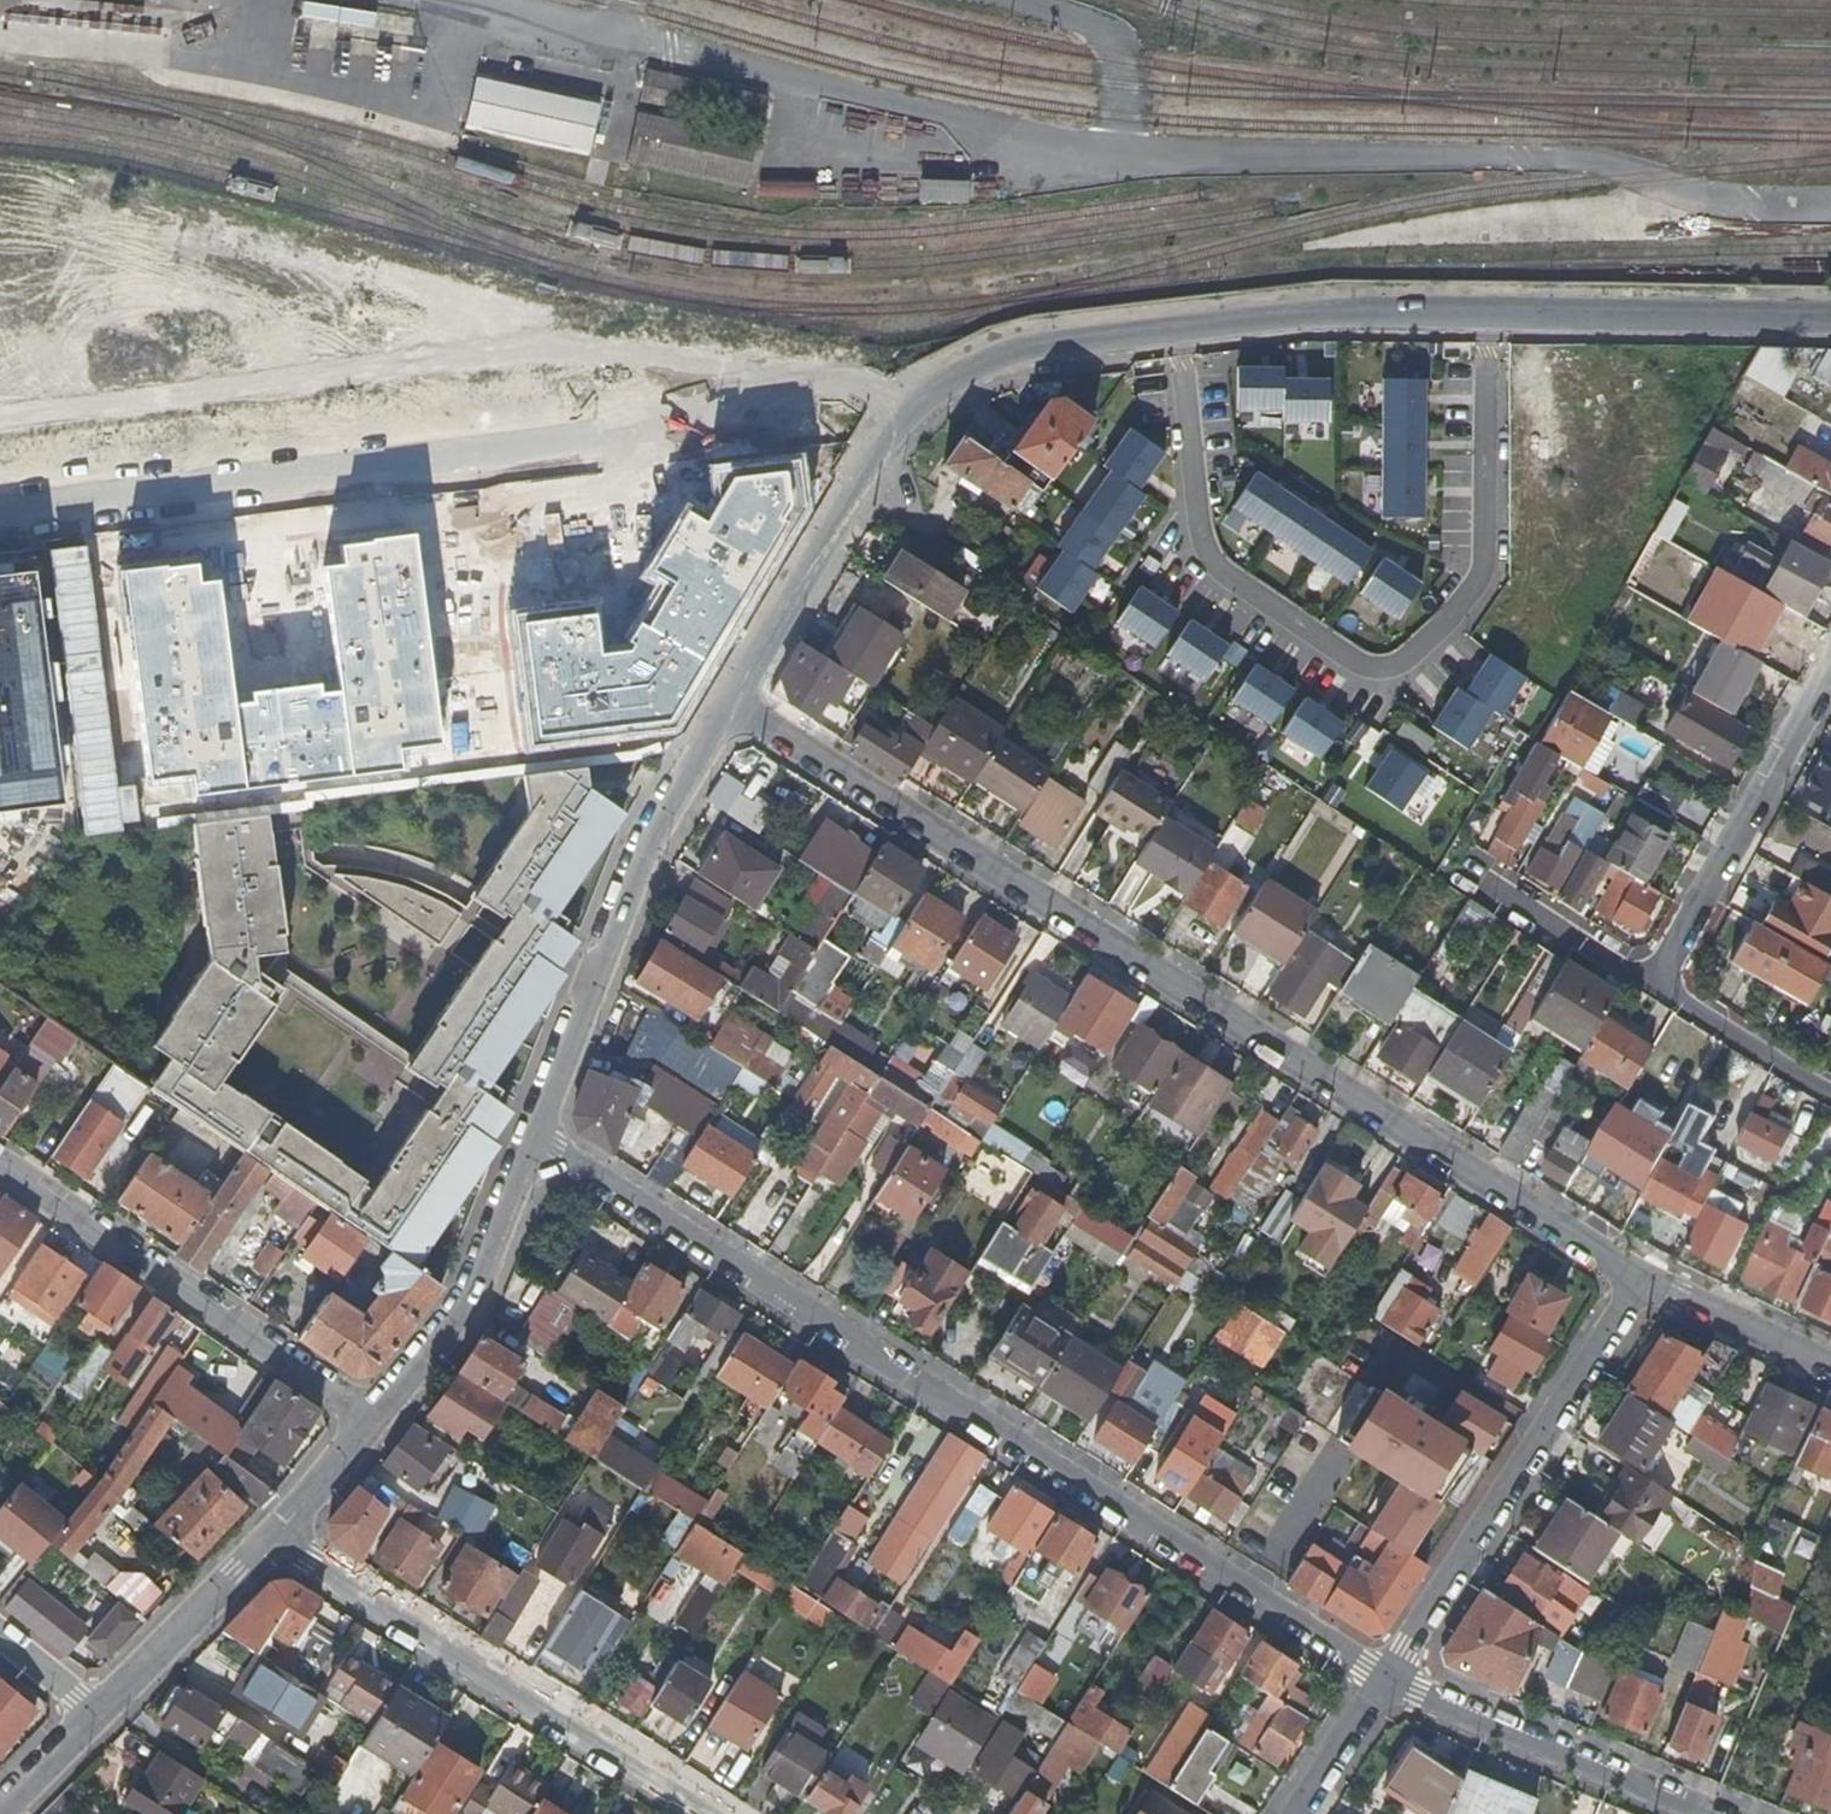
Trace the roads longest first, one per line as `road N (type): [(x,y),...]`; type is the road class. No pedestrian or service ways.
road 1 (residential): [(1639,1277),(730,700)]
road 2 (residential): [(537,1138),(1376,1678)]
road 3 (residential): [(1830,318),(1353,313),(1207,324),(1011,355),(969,371),(899,417)]
road 4 (residential): [(0,522),(899,417)]
road 5 (residential): [(703,1813),(386,1615),(280,1535)]
road 6 (residential): [(730,700),(653,836),(537,1138)]
road 7 (residential): [(1376,1678),(1639,1277)]
road 8 (residential): [(0,1167),(375,1420)]
road 9 (residential): [(1376,1678),(1715,1813)]
road 10 (residential): [(1652,980),(1830,672)]
road 11 (residential): [(899,417),(730,700)]
road 12 (residential): [(537,1138),(468,1306),(375,1420)]
road 13 (residential): [(280,1535),(92,1714)]
road 14 (residential): [(1830,1370),(1639,1277)]
road 15 (residential): [(1288,1813),(1376,1678)]
road 16 (residential): [(375,1420),(280,1535)]
road 17 (residential): [(92,1714),(0,1811)]

